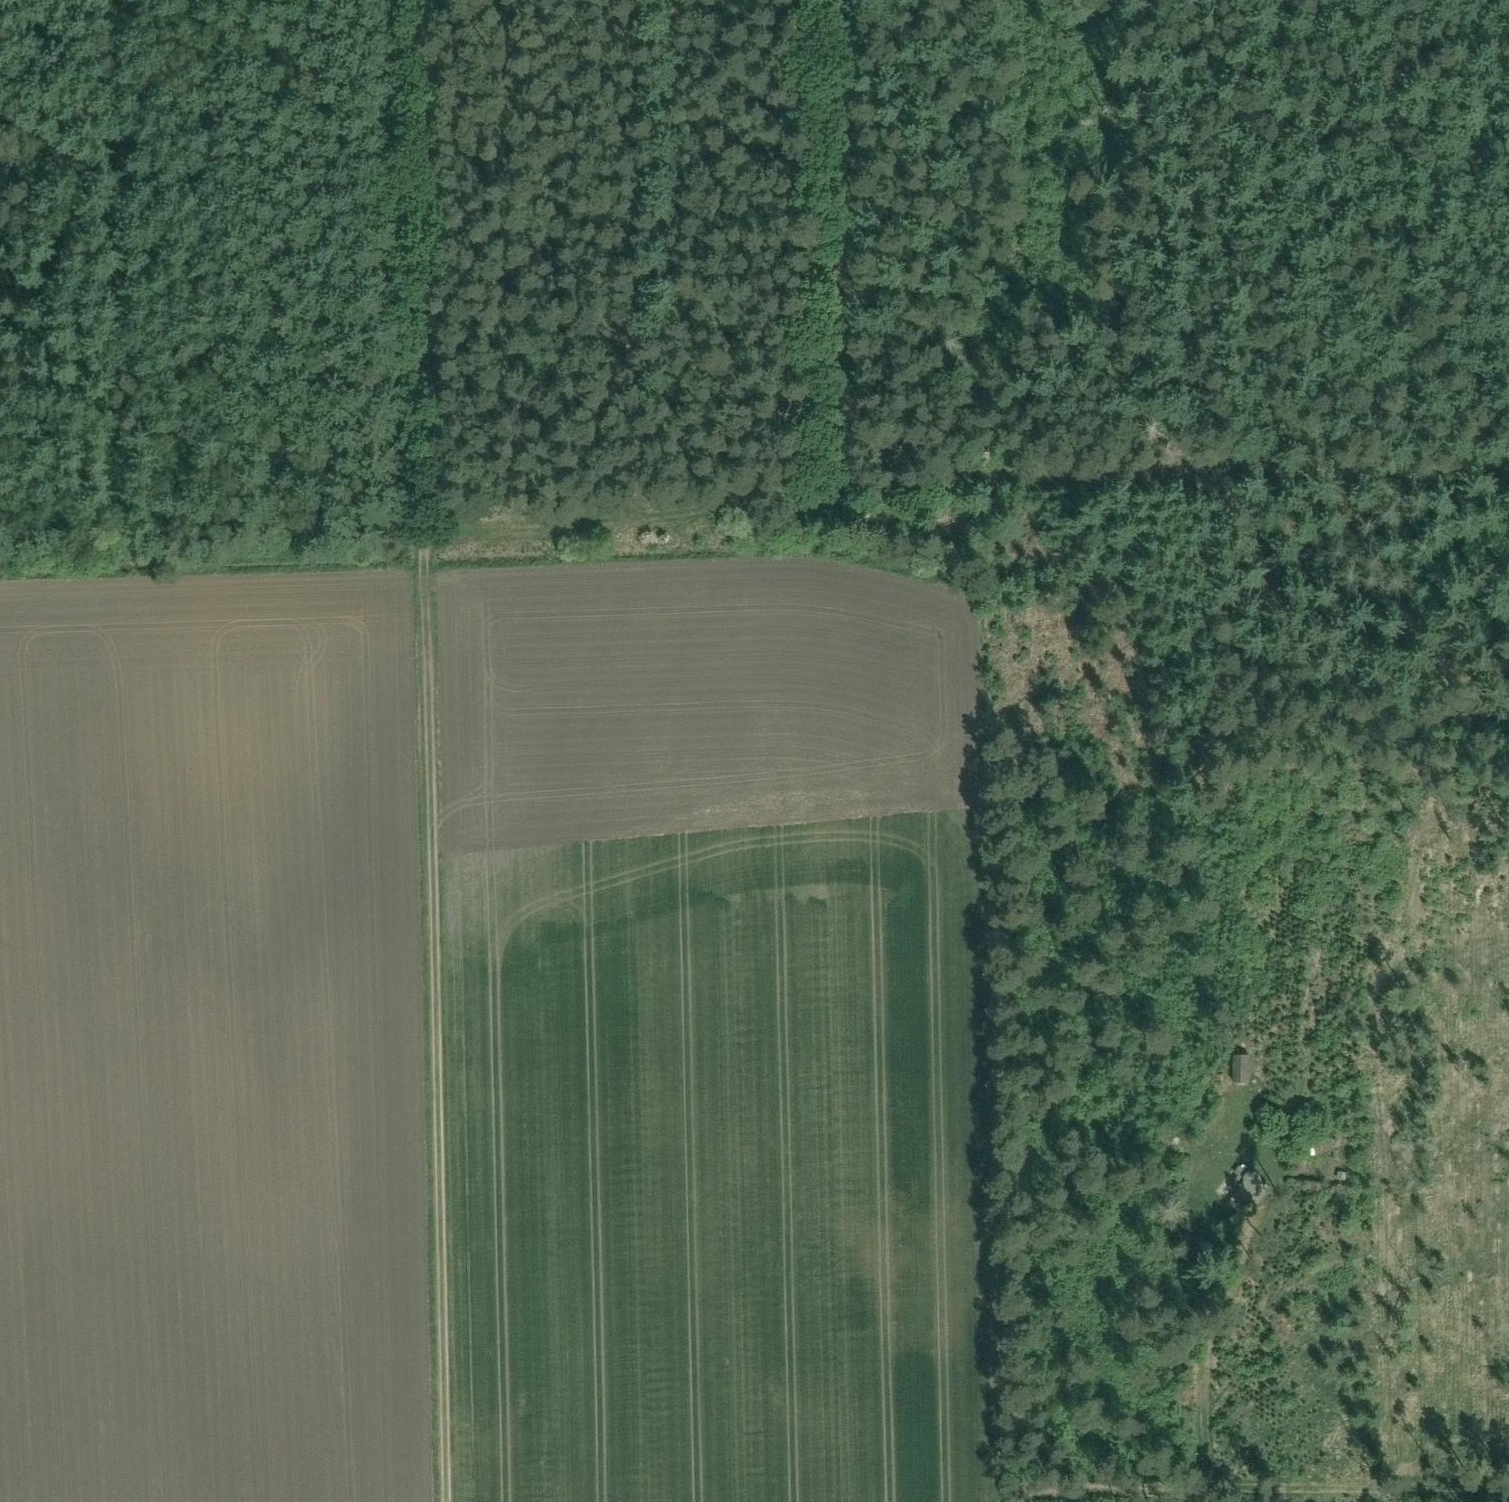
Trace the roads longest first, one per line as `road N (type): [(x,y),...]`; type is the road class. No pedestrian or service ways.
road 1 (track): [(450,1501),(427,550)]
road 2 (track): [(1213,1501),(1210,1377),(1225,1312),(1287,1191),(1282,1165),(1238,1140)]

